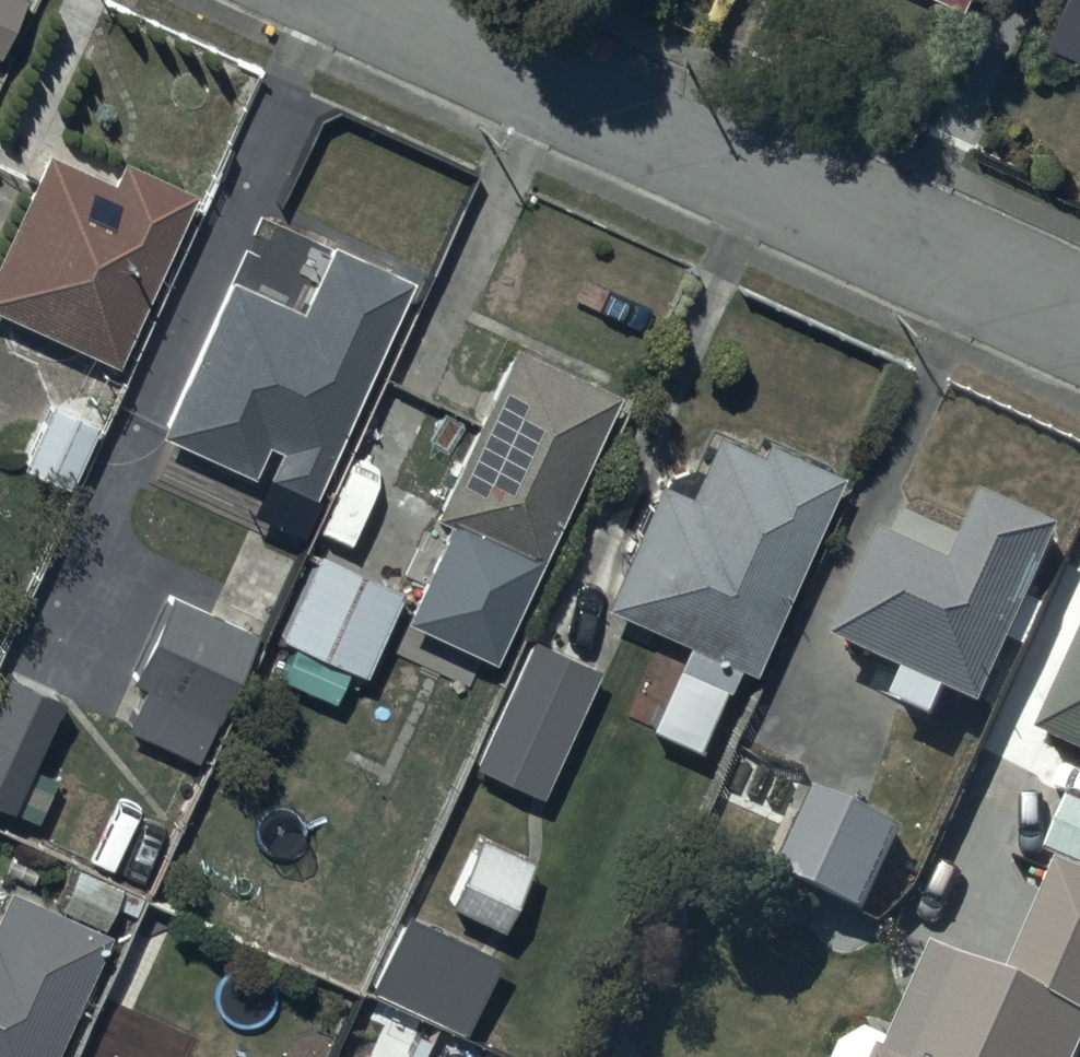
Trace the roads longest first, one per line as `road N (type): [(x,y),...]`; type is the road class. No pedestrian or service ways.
road 1 (tertiary): [(377,0),(1079,318)]

